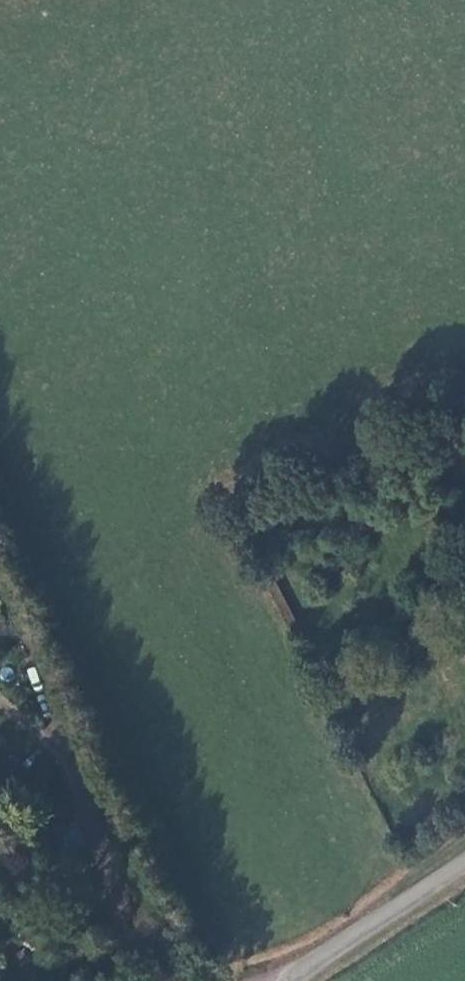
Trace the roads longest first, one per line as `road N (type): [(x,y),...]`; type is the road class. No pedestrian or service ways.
road 1 (unclassified): [(288,980),(464,858)]

